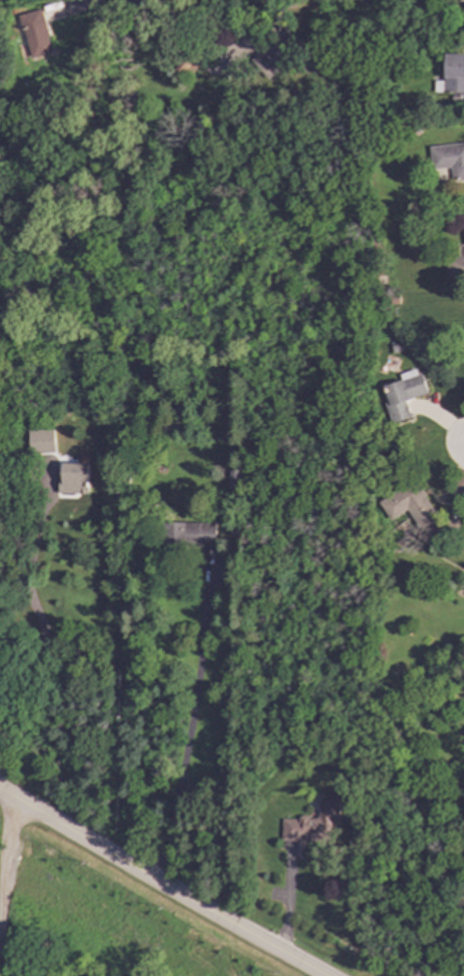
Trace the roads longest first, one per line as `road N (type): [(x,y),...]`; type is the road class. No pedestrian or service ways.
road 1 (tertiary): [(0,791),(328,975)]

